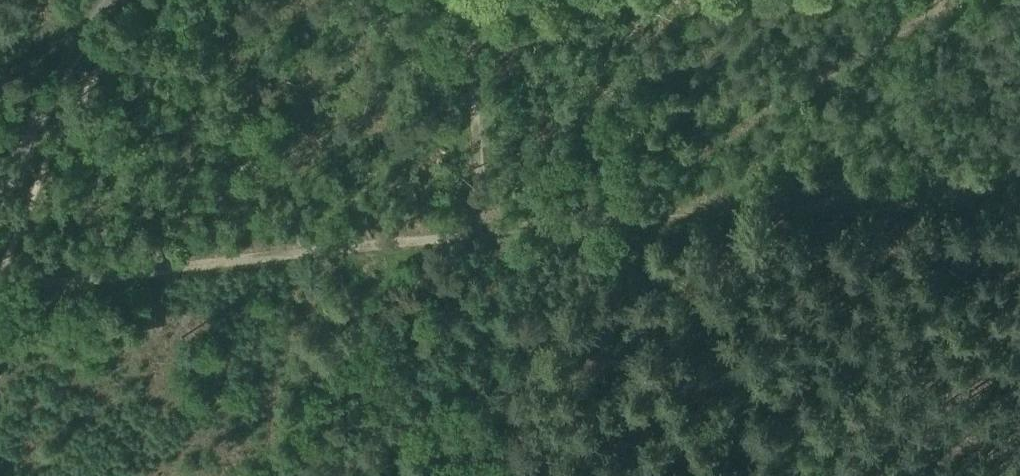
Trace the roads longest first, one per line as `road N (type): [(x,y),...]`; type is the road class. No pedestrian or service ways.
road 1 (track): [(467,0),(483,228),(0,277)]
road 2 (track): [(483,228),(1019,176)]
road 3 (track): [(949,0),(607,216)]
road 4 (track): [(853,475),(607,216)]
road 5 (track): [(0,194),(107,0)]

